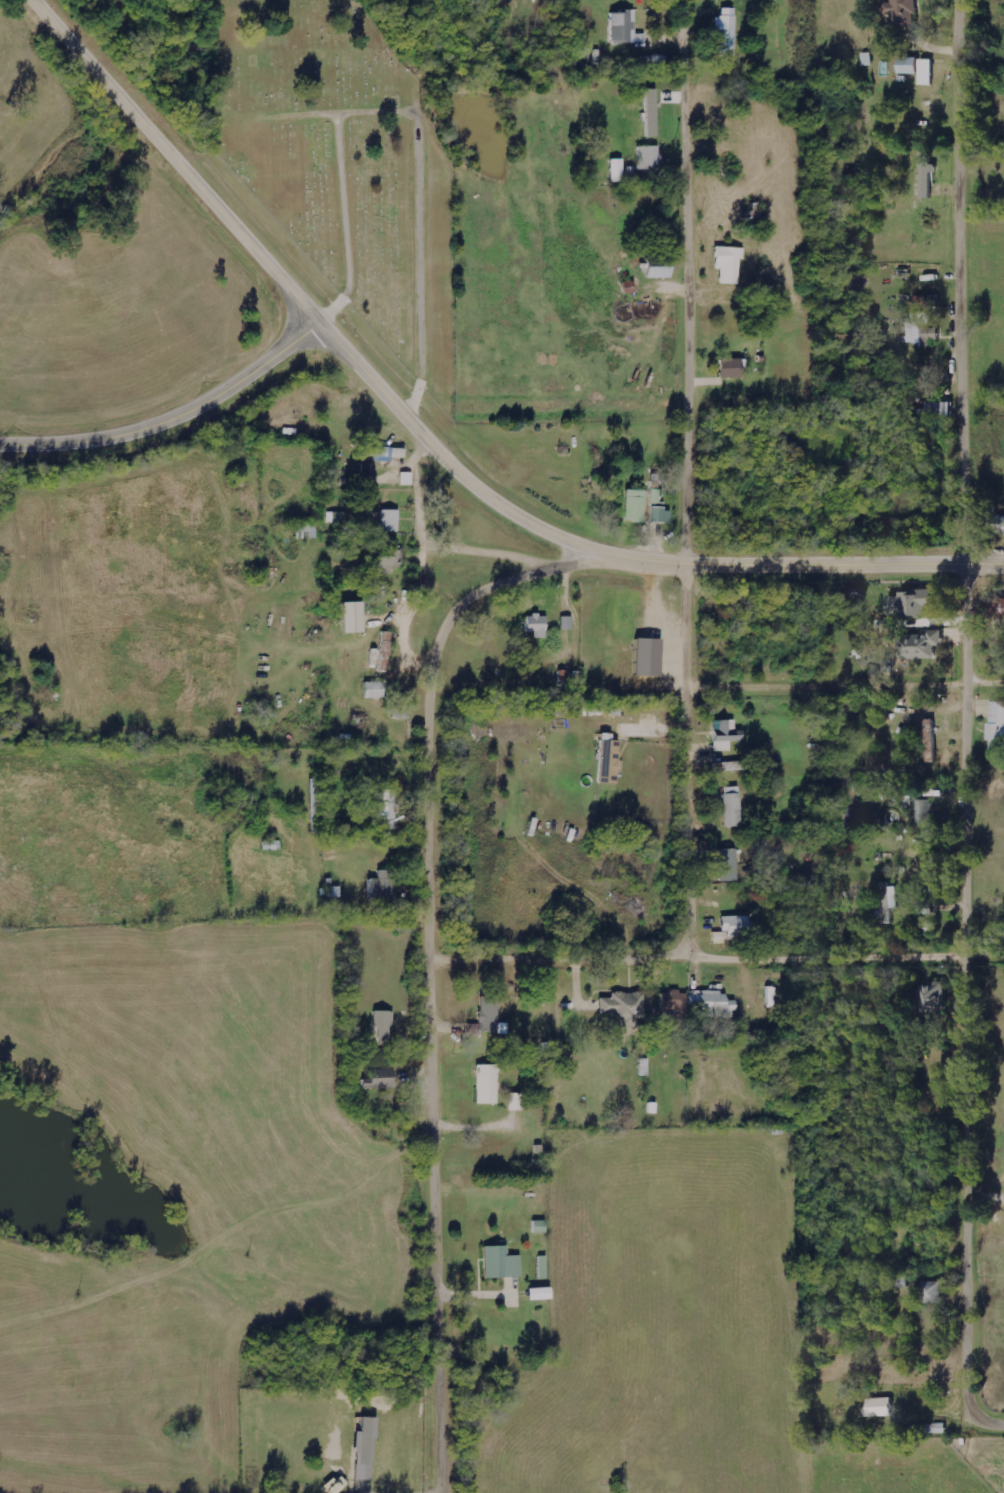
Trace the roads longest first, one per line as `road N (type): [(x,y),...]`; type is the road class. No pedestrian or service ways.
road 1 (residential): [(1003,1429),(984,1418),(974,1381),(965,0)]
road 2 (residential): [(453,1492),(437,872),(445,658),(472,607),(569,567),(587,550)]
road 3 (residential): [(689,954),(684,0)]
road 4 (tertiary): [(320,326),(471,486),(561,541),(685,566),(1003,566)]
road 5 (residential): [(439,963),(1003,946)]
road 6 (tertiary): [(320,326),(32,0)]
road 7 (tertiary): [(0,448),(122,443),(193,417),(320,326)]
road 8 (track): [(1003,690),(690,690)]

